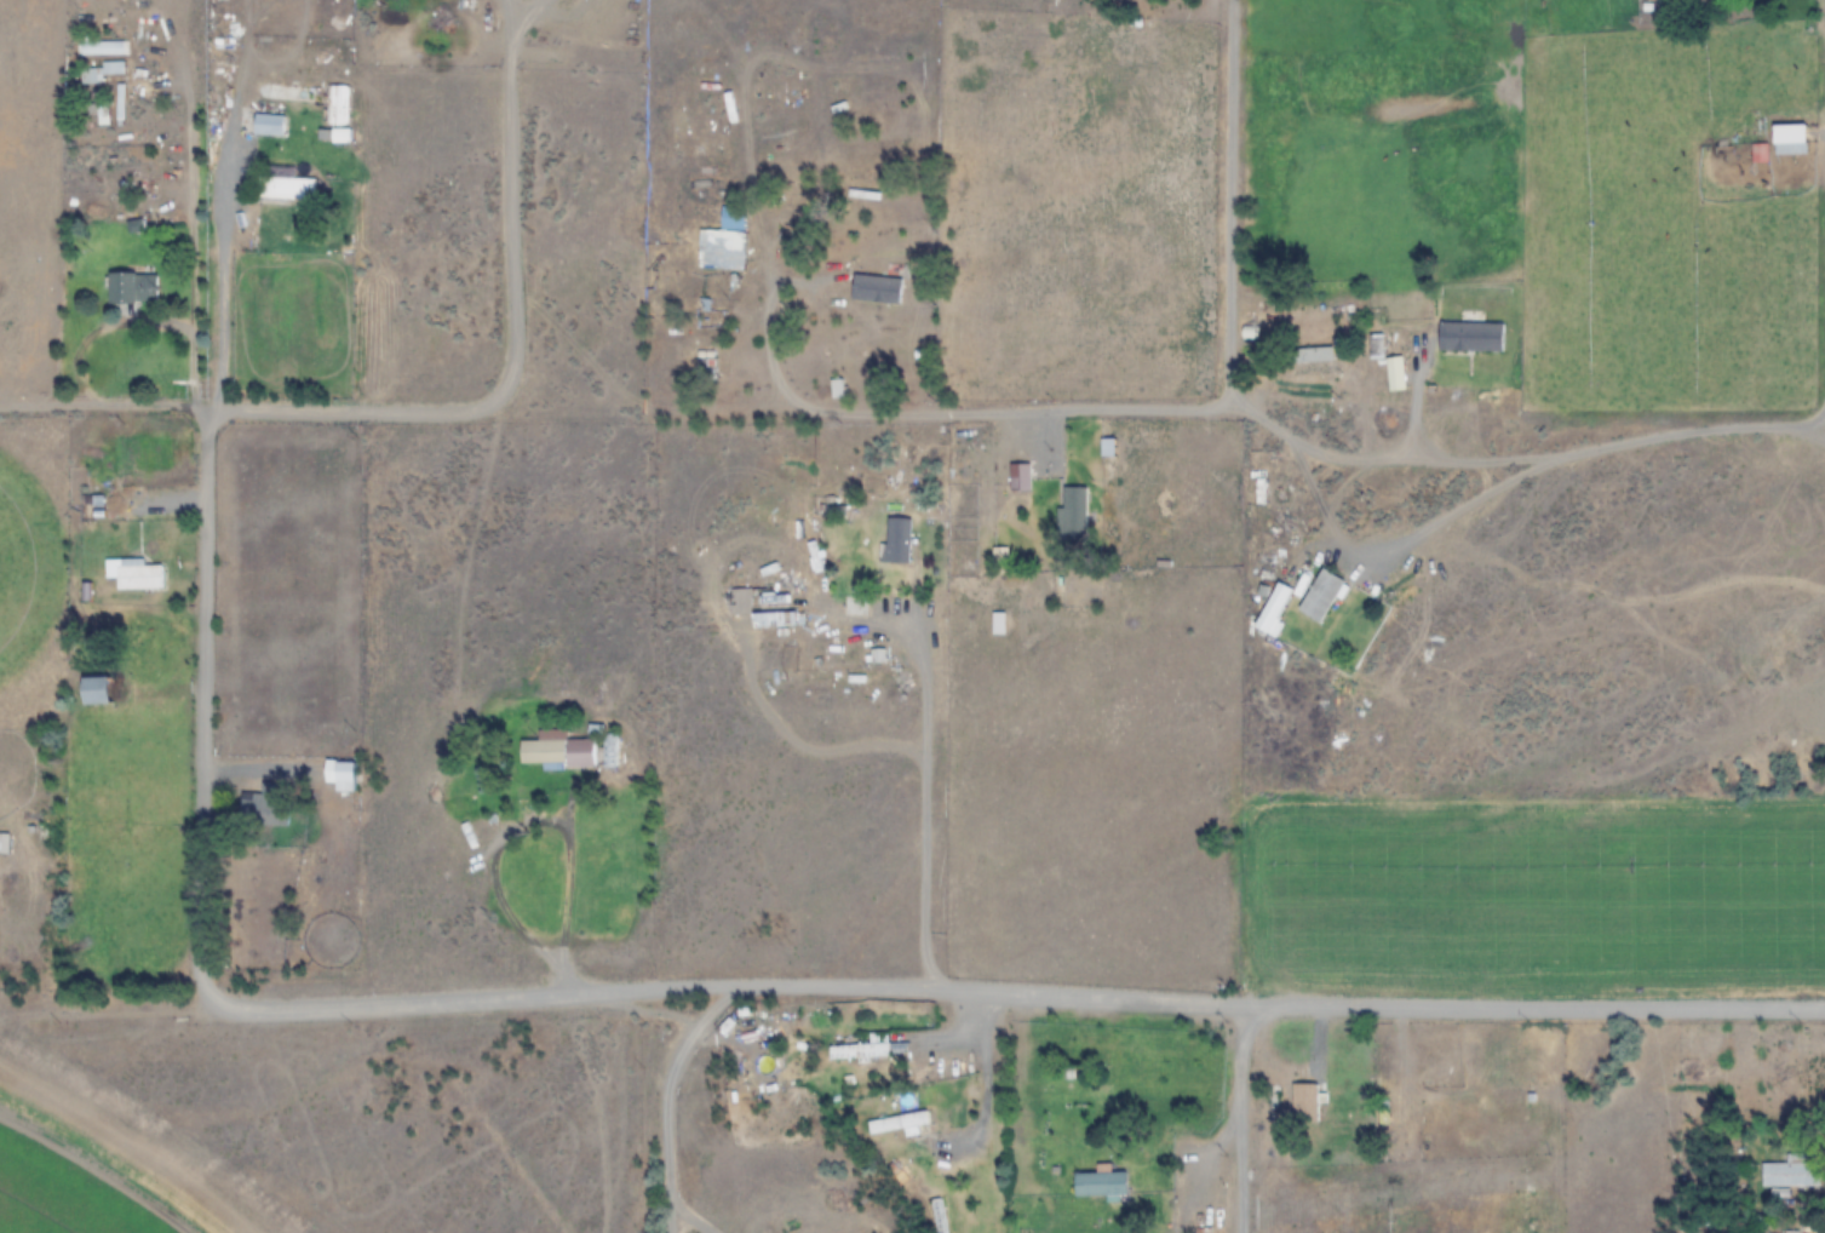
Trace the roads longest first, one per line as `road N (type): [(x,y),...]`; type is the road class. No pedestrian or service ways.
road 1 (residential): [(1824,1012),(1246,1004),(730,980),(559,992)]
road 2 (residential): [(503,45),(500,413),(0,419)]
road 3 (residential): [(1234,0),(1230,411),(905,415)]
road 4 (residential): [(194,1014),(199,418)]
road 5 (residential): [(559,992),(194,1014),(0,1010)]
road 6 (residential): [(1246,1004),(1244,1232)]

